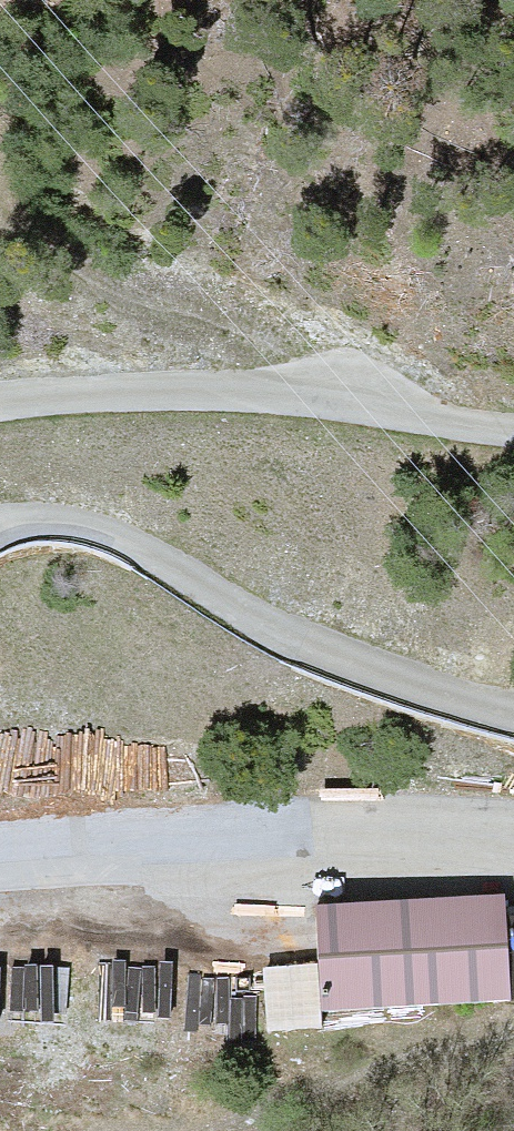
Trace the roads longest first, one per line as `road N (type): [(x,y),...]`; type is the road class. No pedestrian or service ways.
road 1 (unclassified): [(513,716),(294,639),(115,537),(58,521),(0,526)]
road 2 (unclassified): [(0,403),(261,394),(513,431)]
road 3 (tertiary): [(0,850),(245,838),(513,844)]

